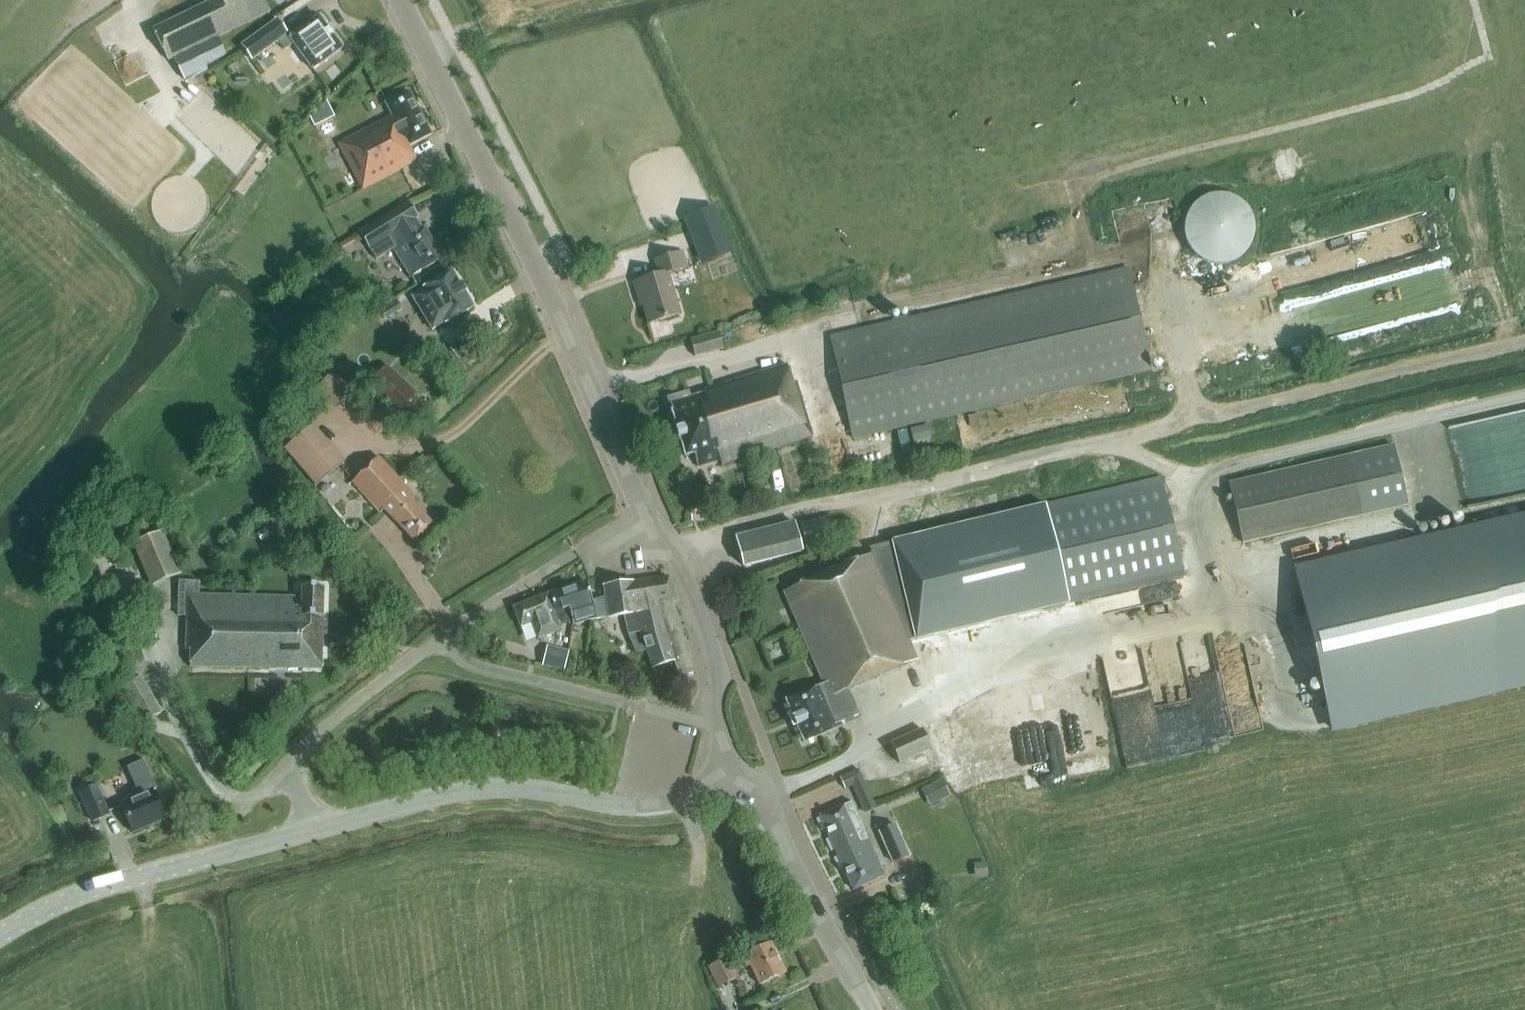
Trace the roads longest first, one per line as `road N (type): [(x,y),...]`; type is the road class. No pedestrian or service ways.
road 1 (secondary): [(736,775),(712,712),(719,670),(682,571),(642,511),(545,285),(400,0)]
road 2 (tertiary): [(0,936),(82,895),(439,797),(507,788),(647,804),(736,775)]
road 3 (track): [(1191,476),(1524,395)]
road 4 (track): [(1194,416),(1524,345)]
road 5 (track): [(871,499),(1194,416)]
road 6 (secondary): [(871,1009),(765,803),(736,775)]

